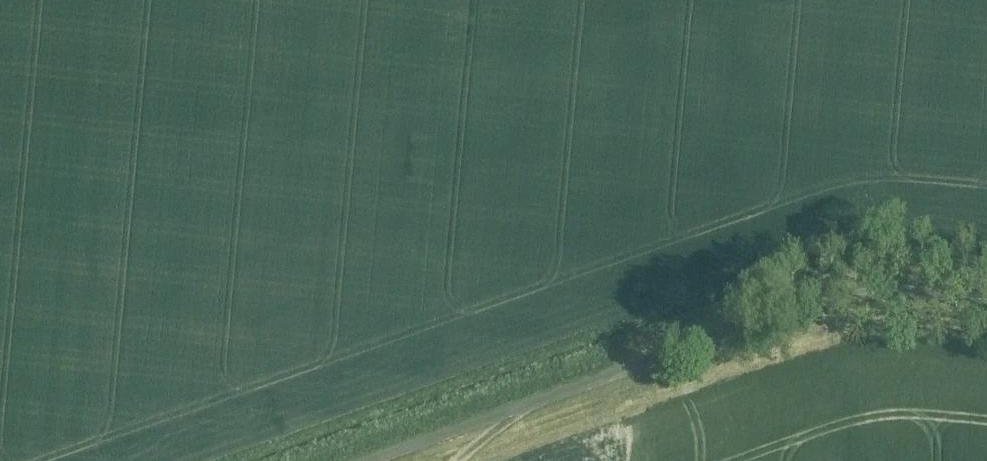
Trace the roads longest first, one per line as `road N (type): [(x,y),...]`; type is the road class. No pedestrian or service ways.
road 1 (track): [(366,460),(796,311),(880,292),(986,298)]

